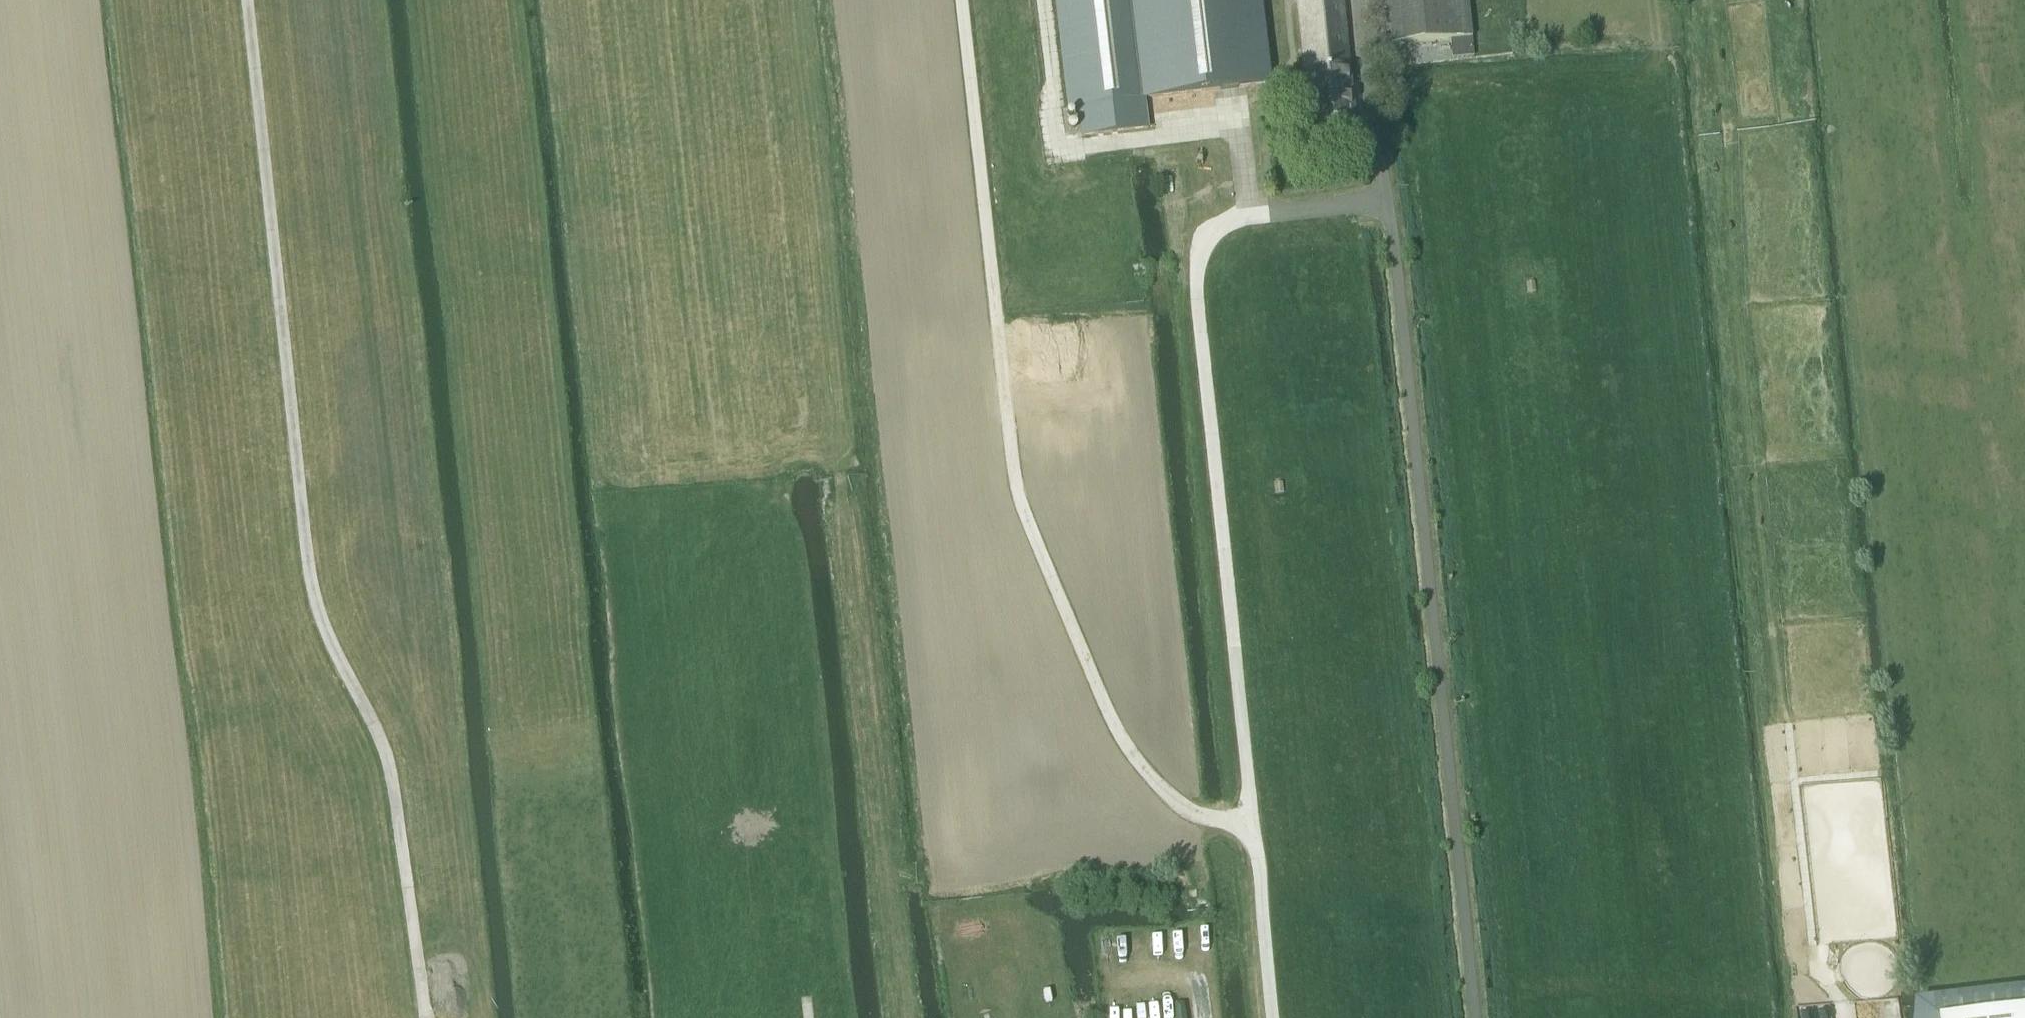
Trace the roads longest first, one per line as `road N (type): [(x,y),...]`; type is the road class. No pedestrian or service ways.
road 1 (track): [(252,0),(314,522),(337,613),(401,755),(431,1017)]
road 2 (track): [(1477,1017),(1392,206),(1354,0)]
road 3 (track): [(1257,818),(1190,818),(1132,759),(1015,494),(962,0)]

